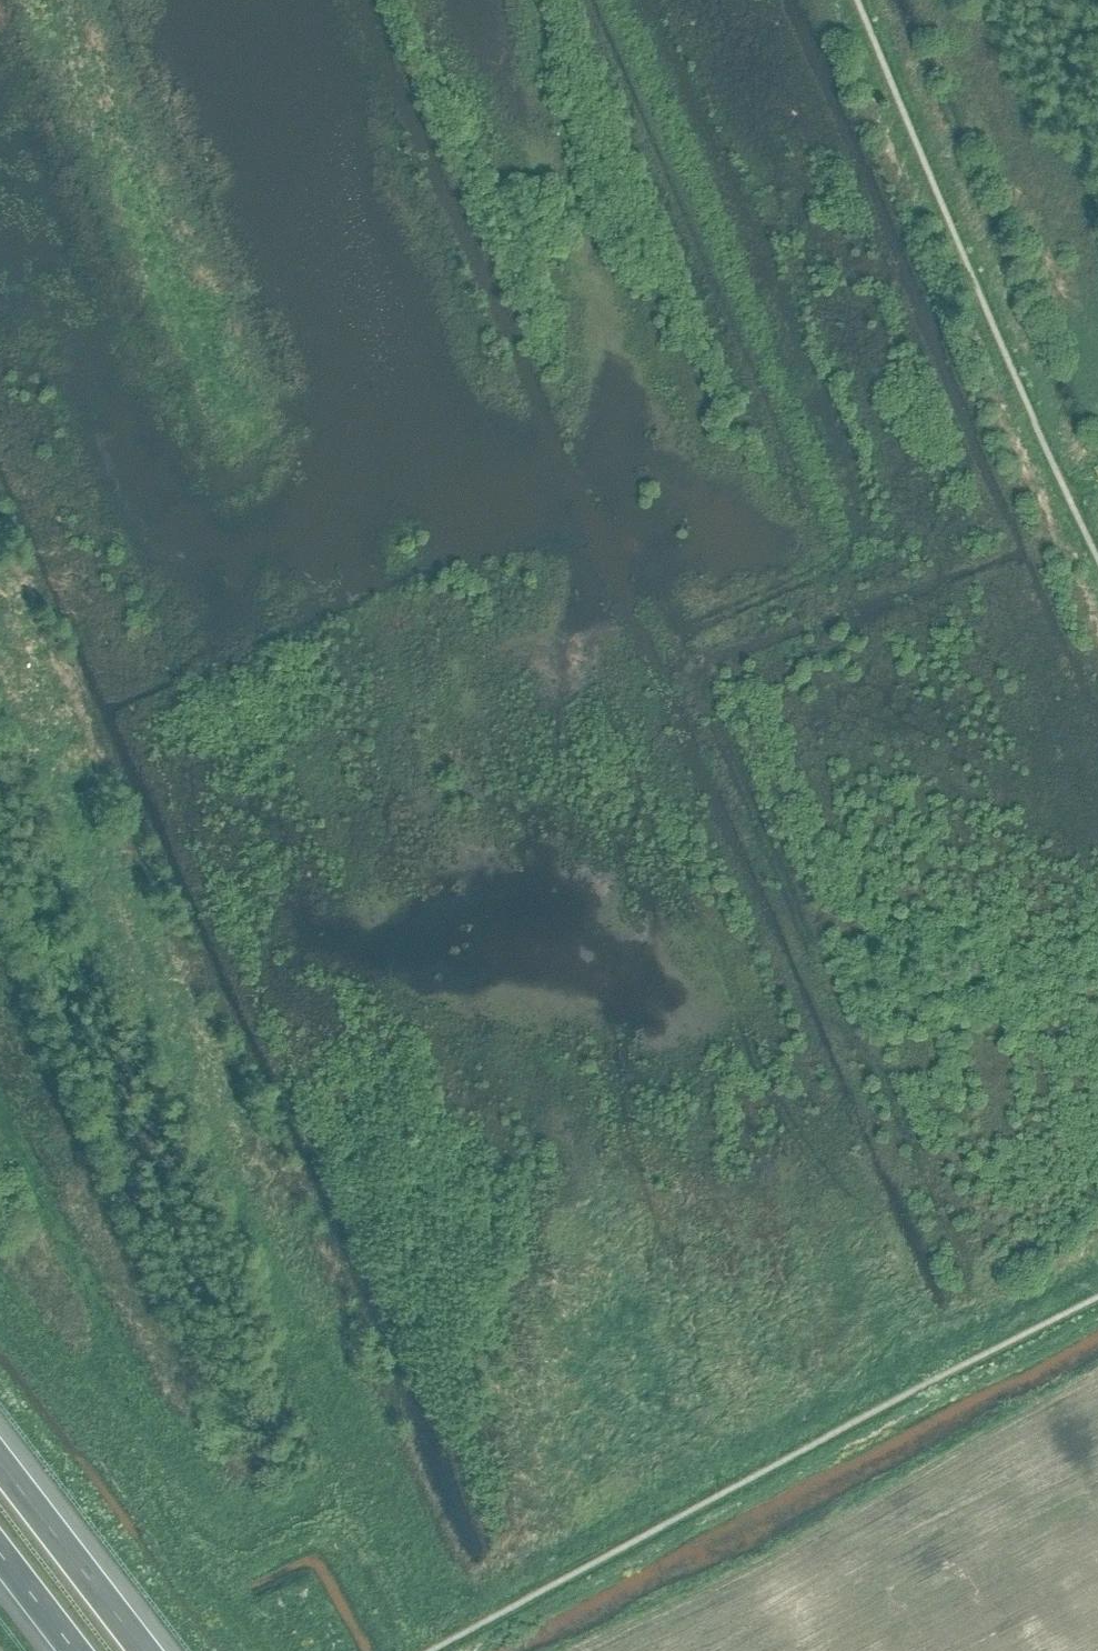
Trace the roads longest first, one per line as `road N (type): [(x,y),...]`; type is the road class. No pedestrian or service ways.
road 1 (motorway): [(141,1650),(0,1466)]
road 2 (motorway): [(0,1555),(73,1650)]

